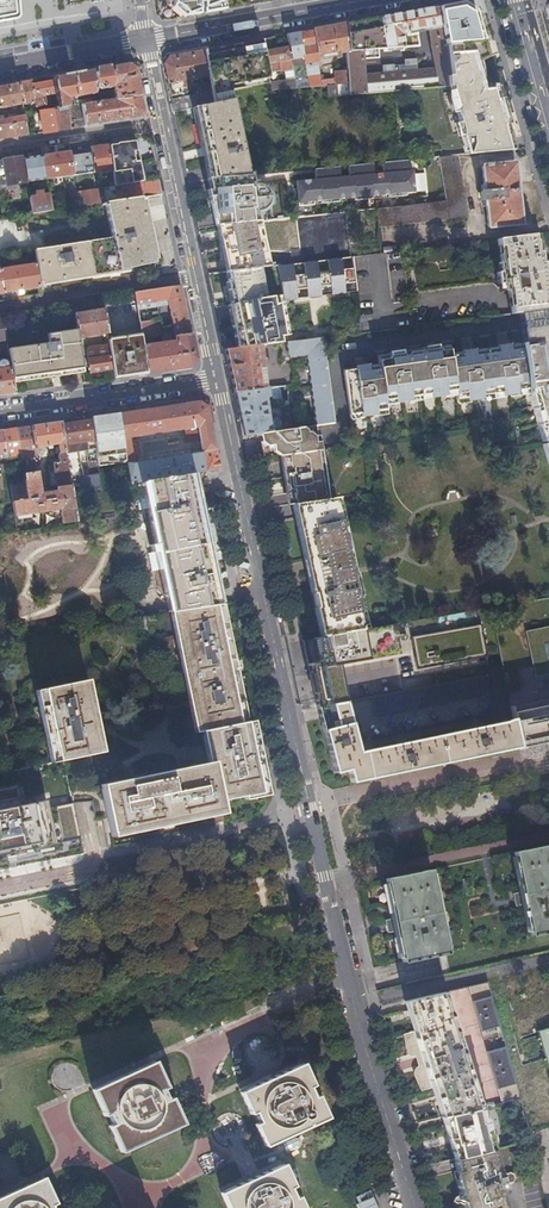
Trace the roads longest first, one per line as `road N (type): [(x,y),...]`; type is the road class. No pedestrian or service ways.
road 1 (residential): [(413,1207),(361,1037),(216,382)]
road 2 (residential): [(196,278),(144,41)]
road 3 (tertiary): [(144,41),(377,0)]
road 4 (residential): [(0,414),(216,382)]
road 5 (residential): [(196,278),(0,306)]
road 6 (tertiary): [(0,67),(144,41)]
road 7 (secondary): [(515,0),(548,128)]

